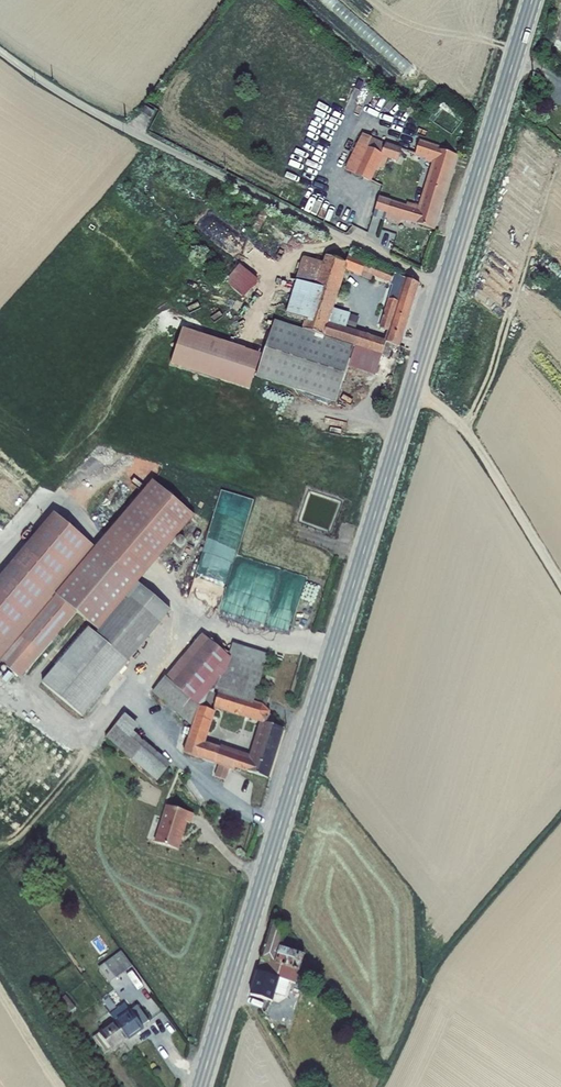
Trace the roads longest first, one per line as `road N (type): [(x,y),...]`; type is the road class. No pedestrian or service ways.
road 1 (primary): [(200,1086),(444,286)]
road 2 (residential): [(0,50),(87,107),(444,286)]
road 3 (primary): [(444,286),(532,0)]
road 4 (track): [(412,392),(473,443),(560,584)]

